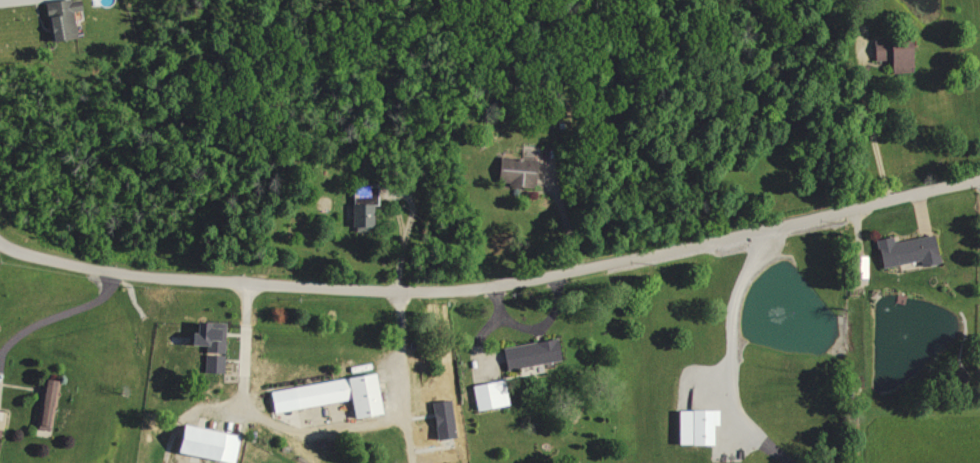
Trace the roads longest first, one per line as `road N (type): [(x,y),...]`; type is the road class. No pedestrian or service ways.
road 1 (residential): [(979,183),(577,272),(465,288),(312,289),(168,278),(61,263),(0,244)]

